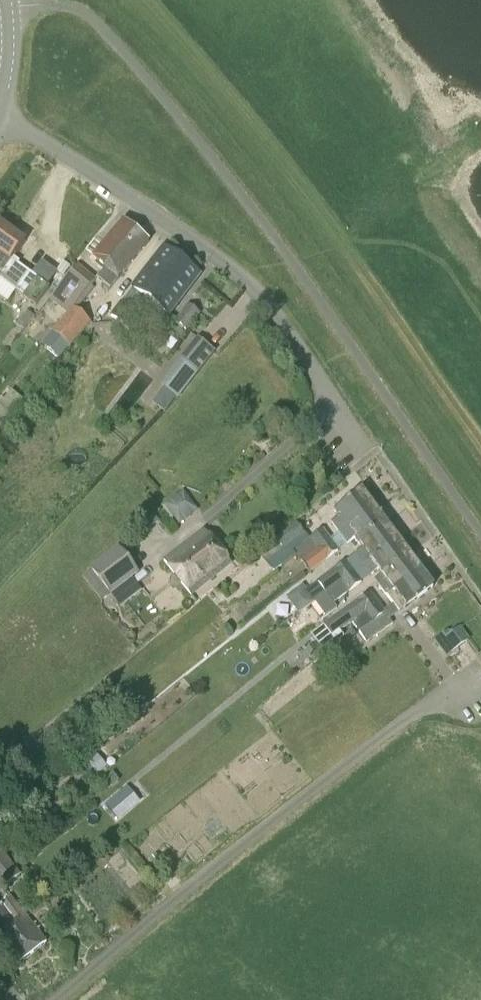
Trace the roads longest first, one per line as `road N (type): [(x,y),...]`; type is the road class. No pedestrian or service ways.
road 1 (unclassified): [(32,999),(253,824),(423,711),(480,686)]
road 2 (unclassified): [(365,449),(264,292),(179,226),(0,111)]

